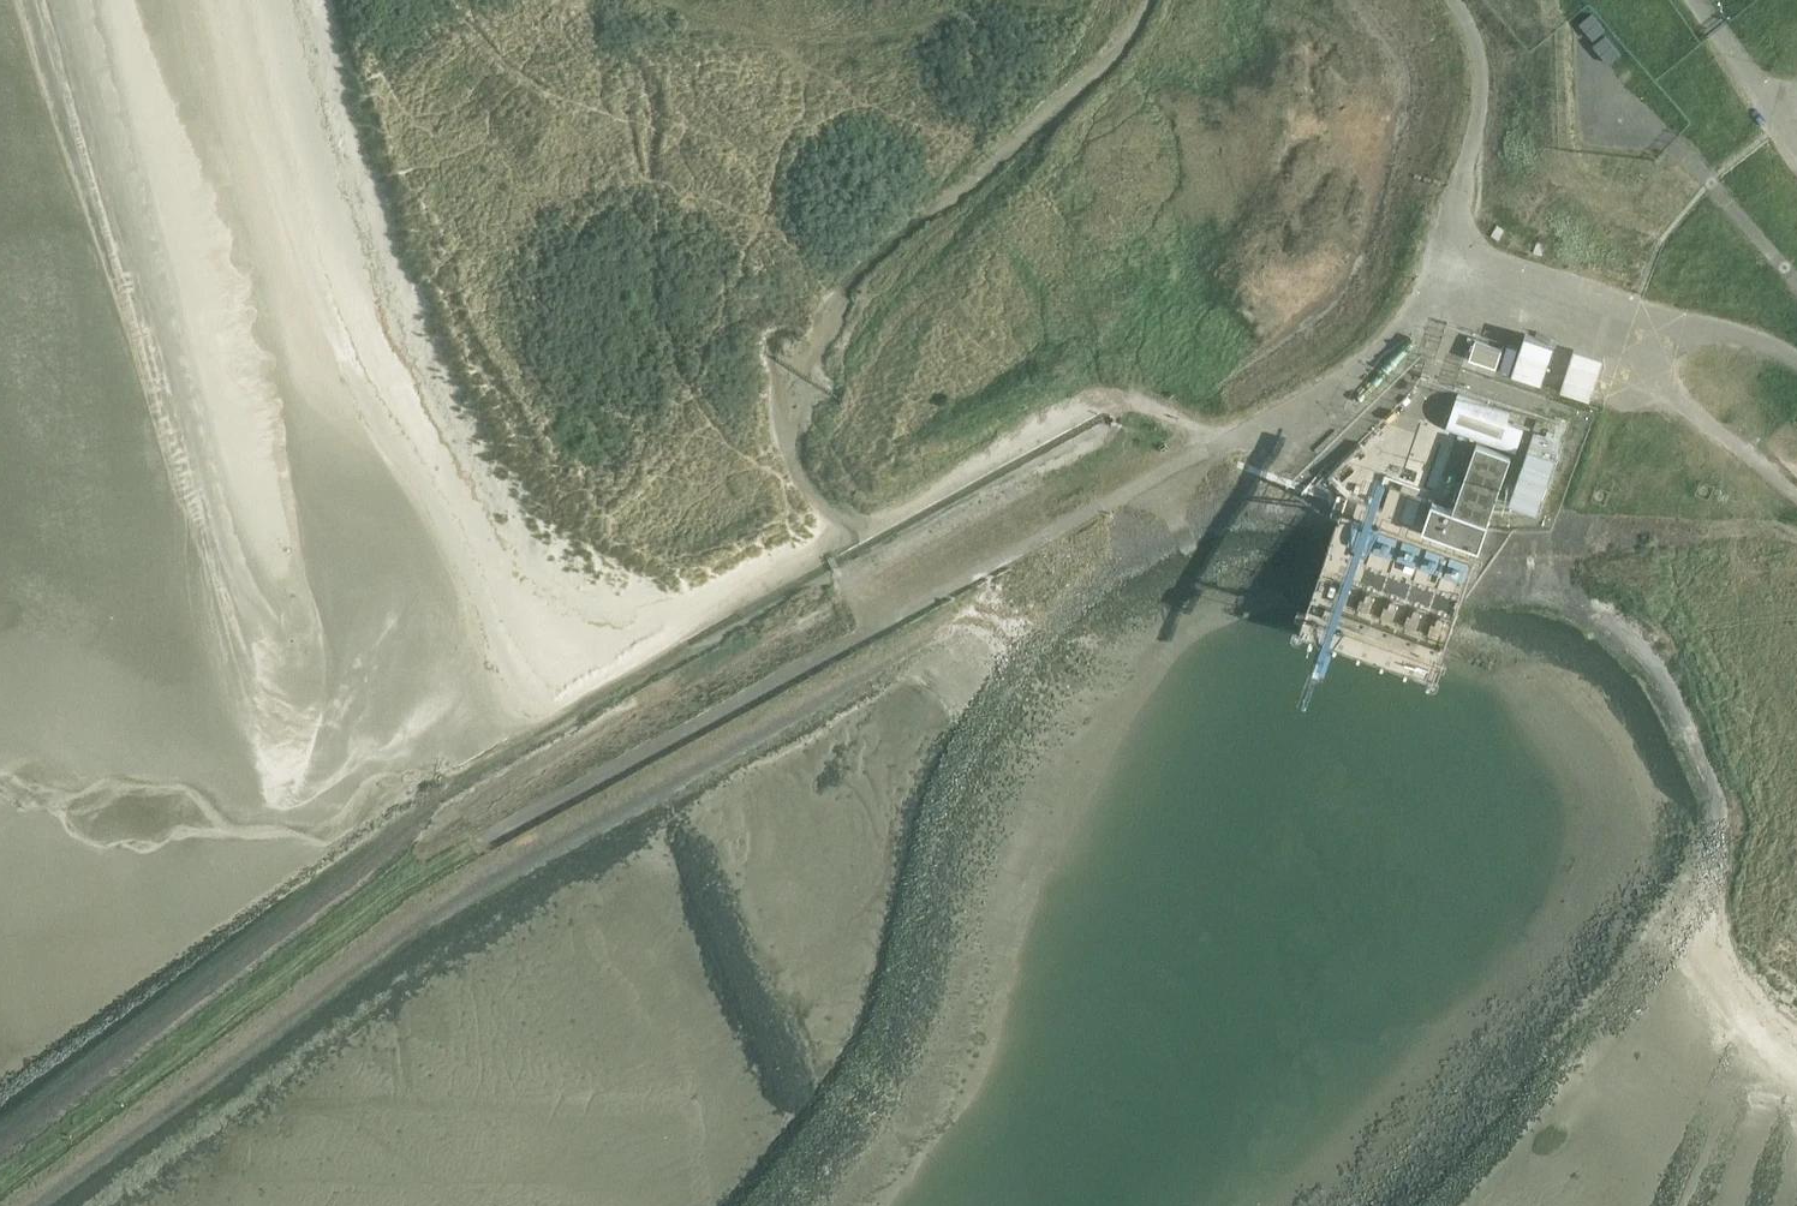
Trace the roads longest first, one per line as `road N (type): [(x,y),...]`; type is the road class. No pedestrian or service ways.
road 1 (unclassified): [(1796,365),(1743,335),(1630,326),(1452,280)]
road 2 (unclassified): [(1796,134),(1698,0)]

